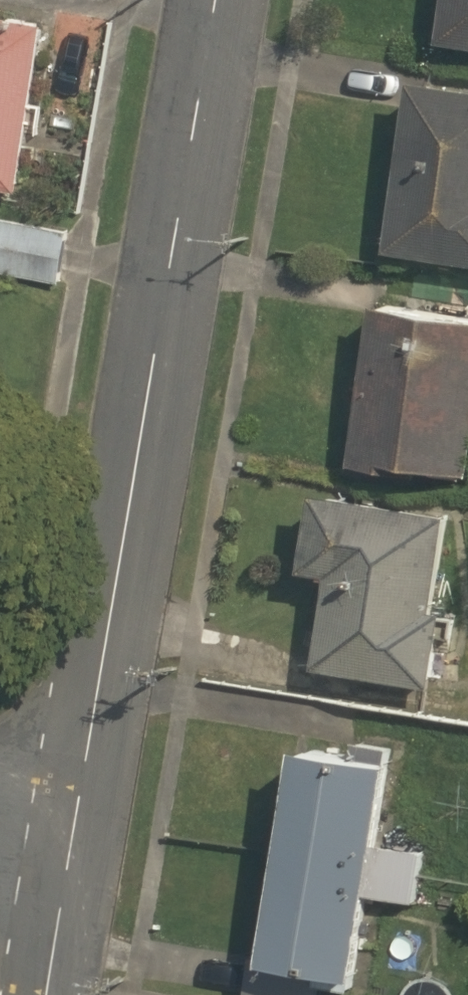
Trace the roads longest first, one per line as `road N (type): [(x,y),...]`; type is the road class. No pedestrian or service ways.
road 1 (residential): [(81,816),(220,0)]
road 2 (residential): [(49,994),(81,816)]

